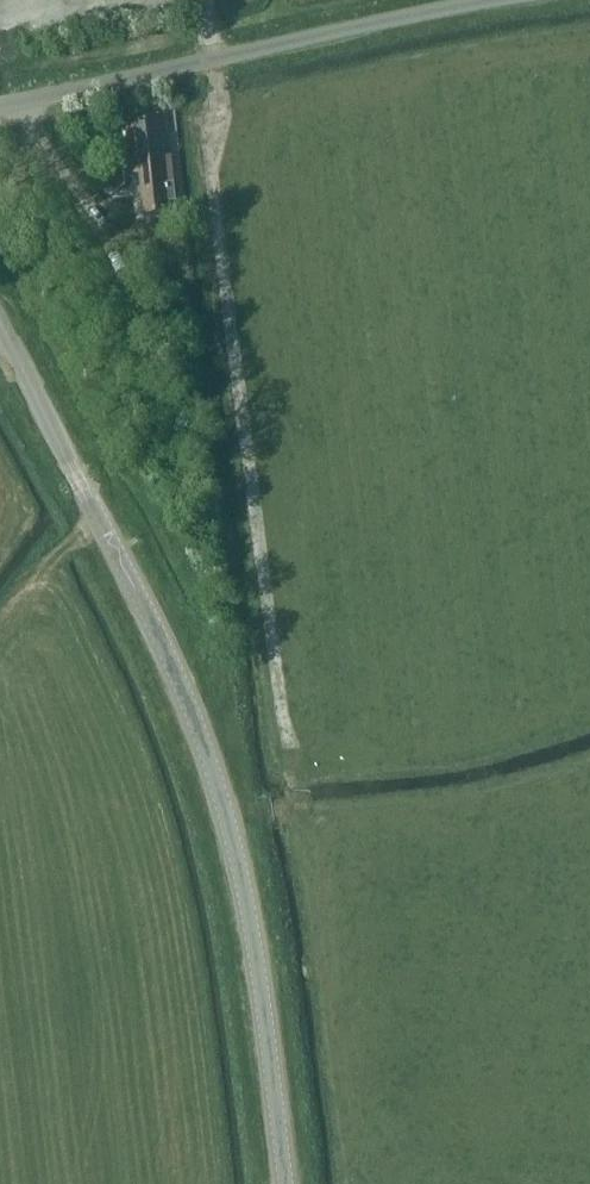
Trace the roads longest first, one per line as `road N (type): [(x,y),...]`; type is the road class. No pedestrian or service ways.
road 1 (tertiary): [(284,1183),(259,969),(214,777),(170,656),(0,332)]
road 2 (track): [(229,822),(301,813),(214,196),(214,60)]
road 3 (unclassified): [(0,104),(483,0)]

